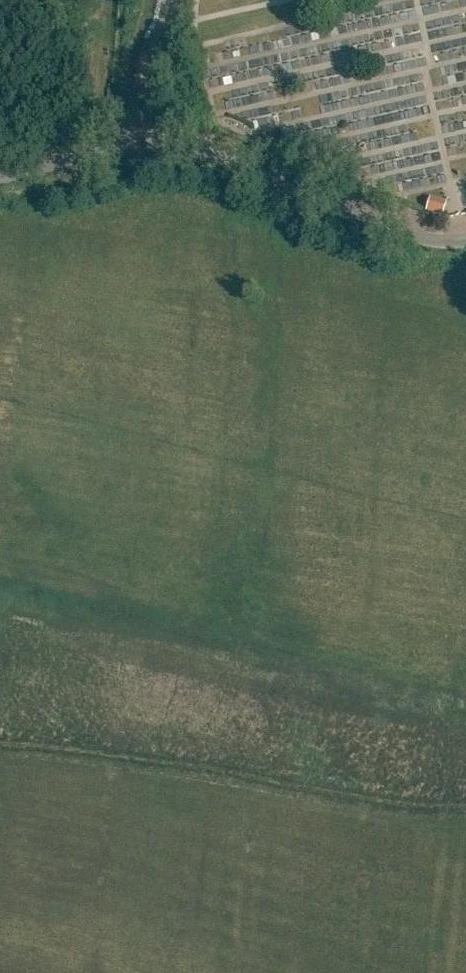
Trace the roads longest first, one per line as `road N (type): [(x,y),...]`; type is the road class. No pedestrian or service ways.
road 1 (residential): [(0,176),(110,147),(156,143),(207,152),(410,236),(465,240)]

